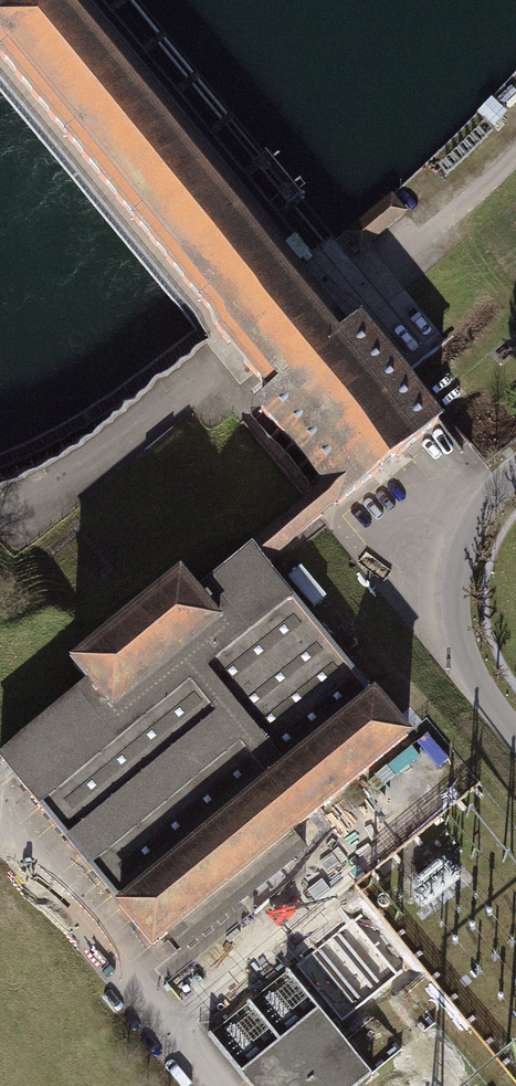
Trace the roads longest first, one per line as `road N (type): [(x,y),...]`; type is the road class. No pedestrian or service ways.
road 1 (unclassified): [(221,1085),(29,848),(0,823)]
road 2 (tertiary): [(515,474),(470,534),(456,593),(476,677),(515,733)]
road 3 (unclassified): [(0,507),(85,460),(223,353)]

